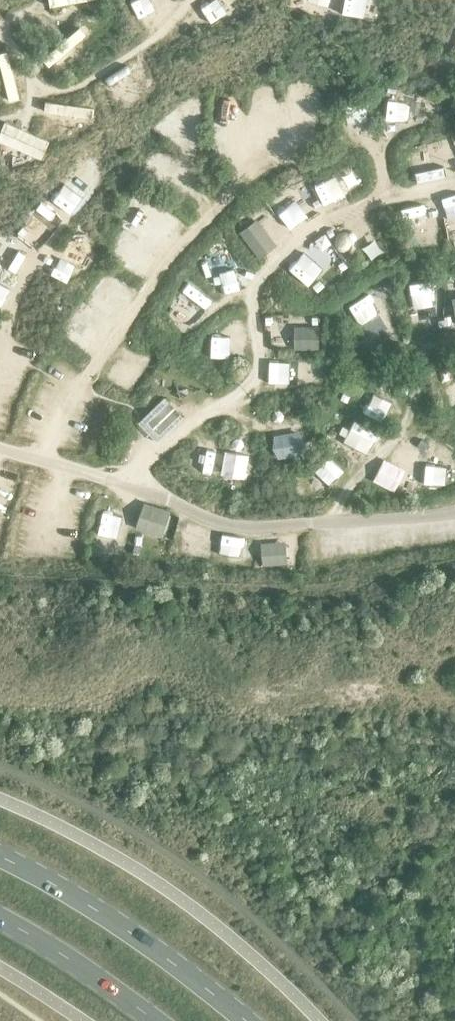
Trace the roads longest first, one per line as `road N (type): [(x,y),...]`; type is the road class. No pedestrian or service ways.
road 1 (primary): [(246,1020),(151,945),(0,855)]
road 2 (primary): [(0,920),(150,1020)]

